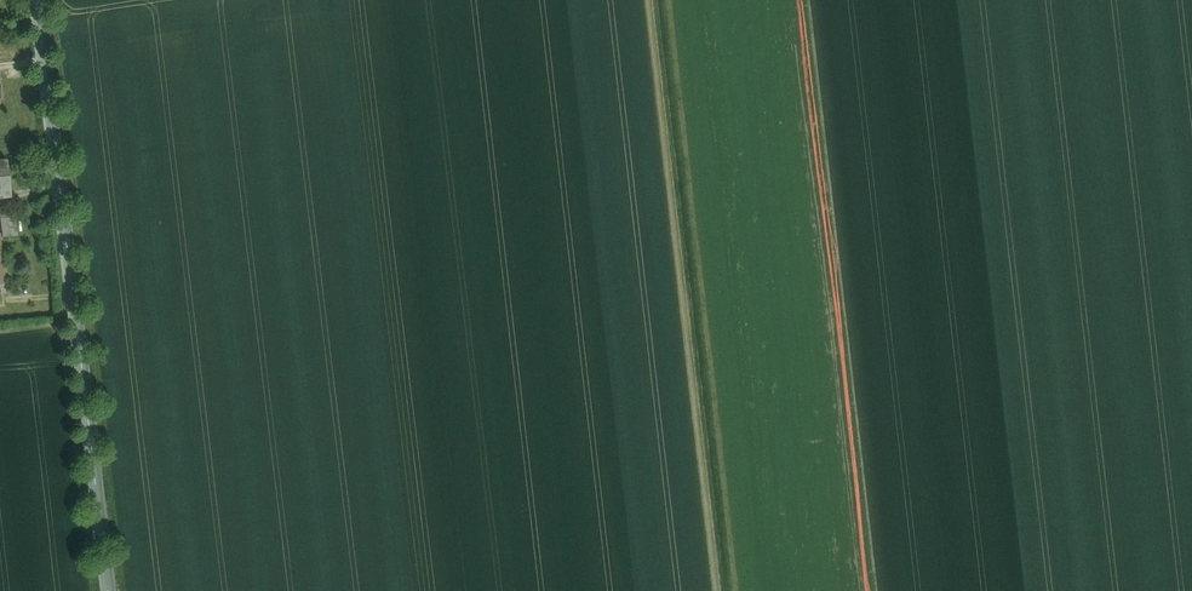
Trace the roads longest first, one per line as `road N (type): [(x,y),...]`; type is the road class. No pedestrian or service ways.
road 1 (tertiary): [(38,0),(109,590)]

